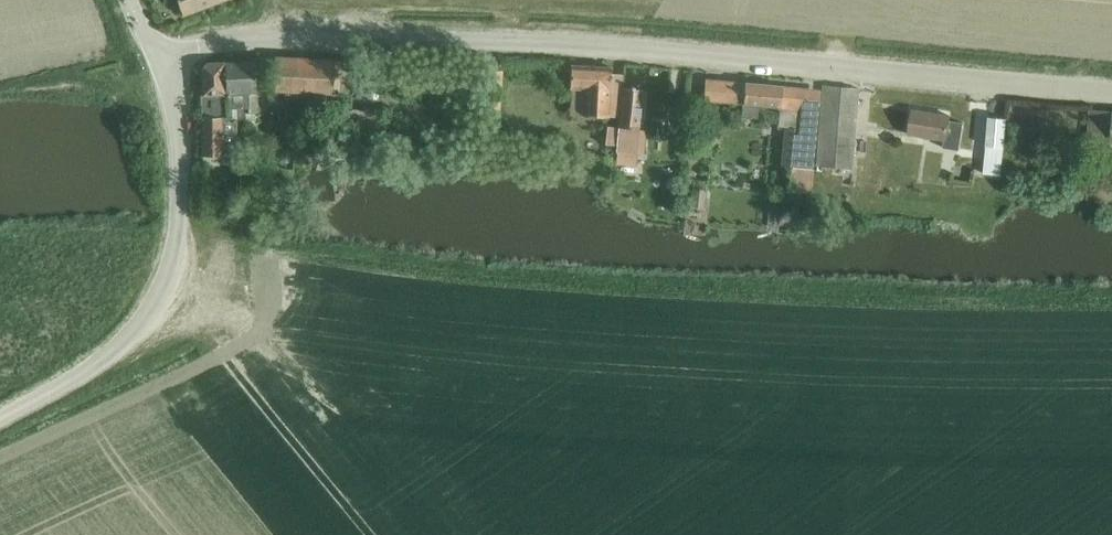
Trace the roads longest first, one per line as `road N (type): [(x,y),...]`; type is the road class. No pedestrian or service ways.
road 1 (tertiary): [(158,64),(198,45),(244,39),(474,40),(1111,93)]
road 2 (unclassified): [(0,414),(103,357),(167,274),(181,174),(177,114),(158,64)]

